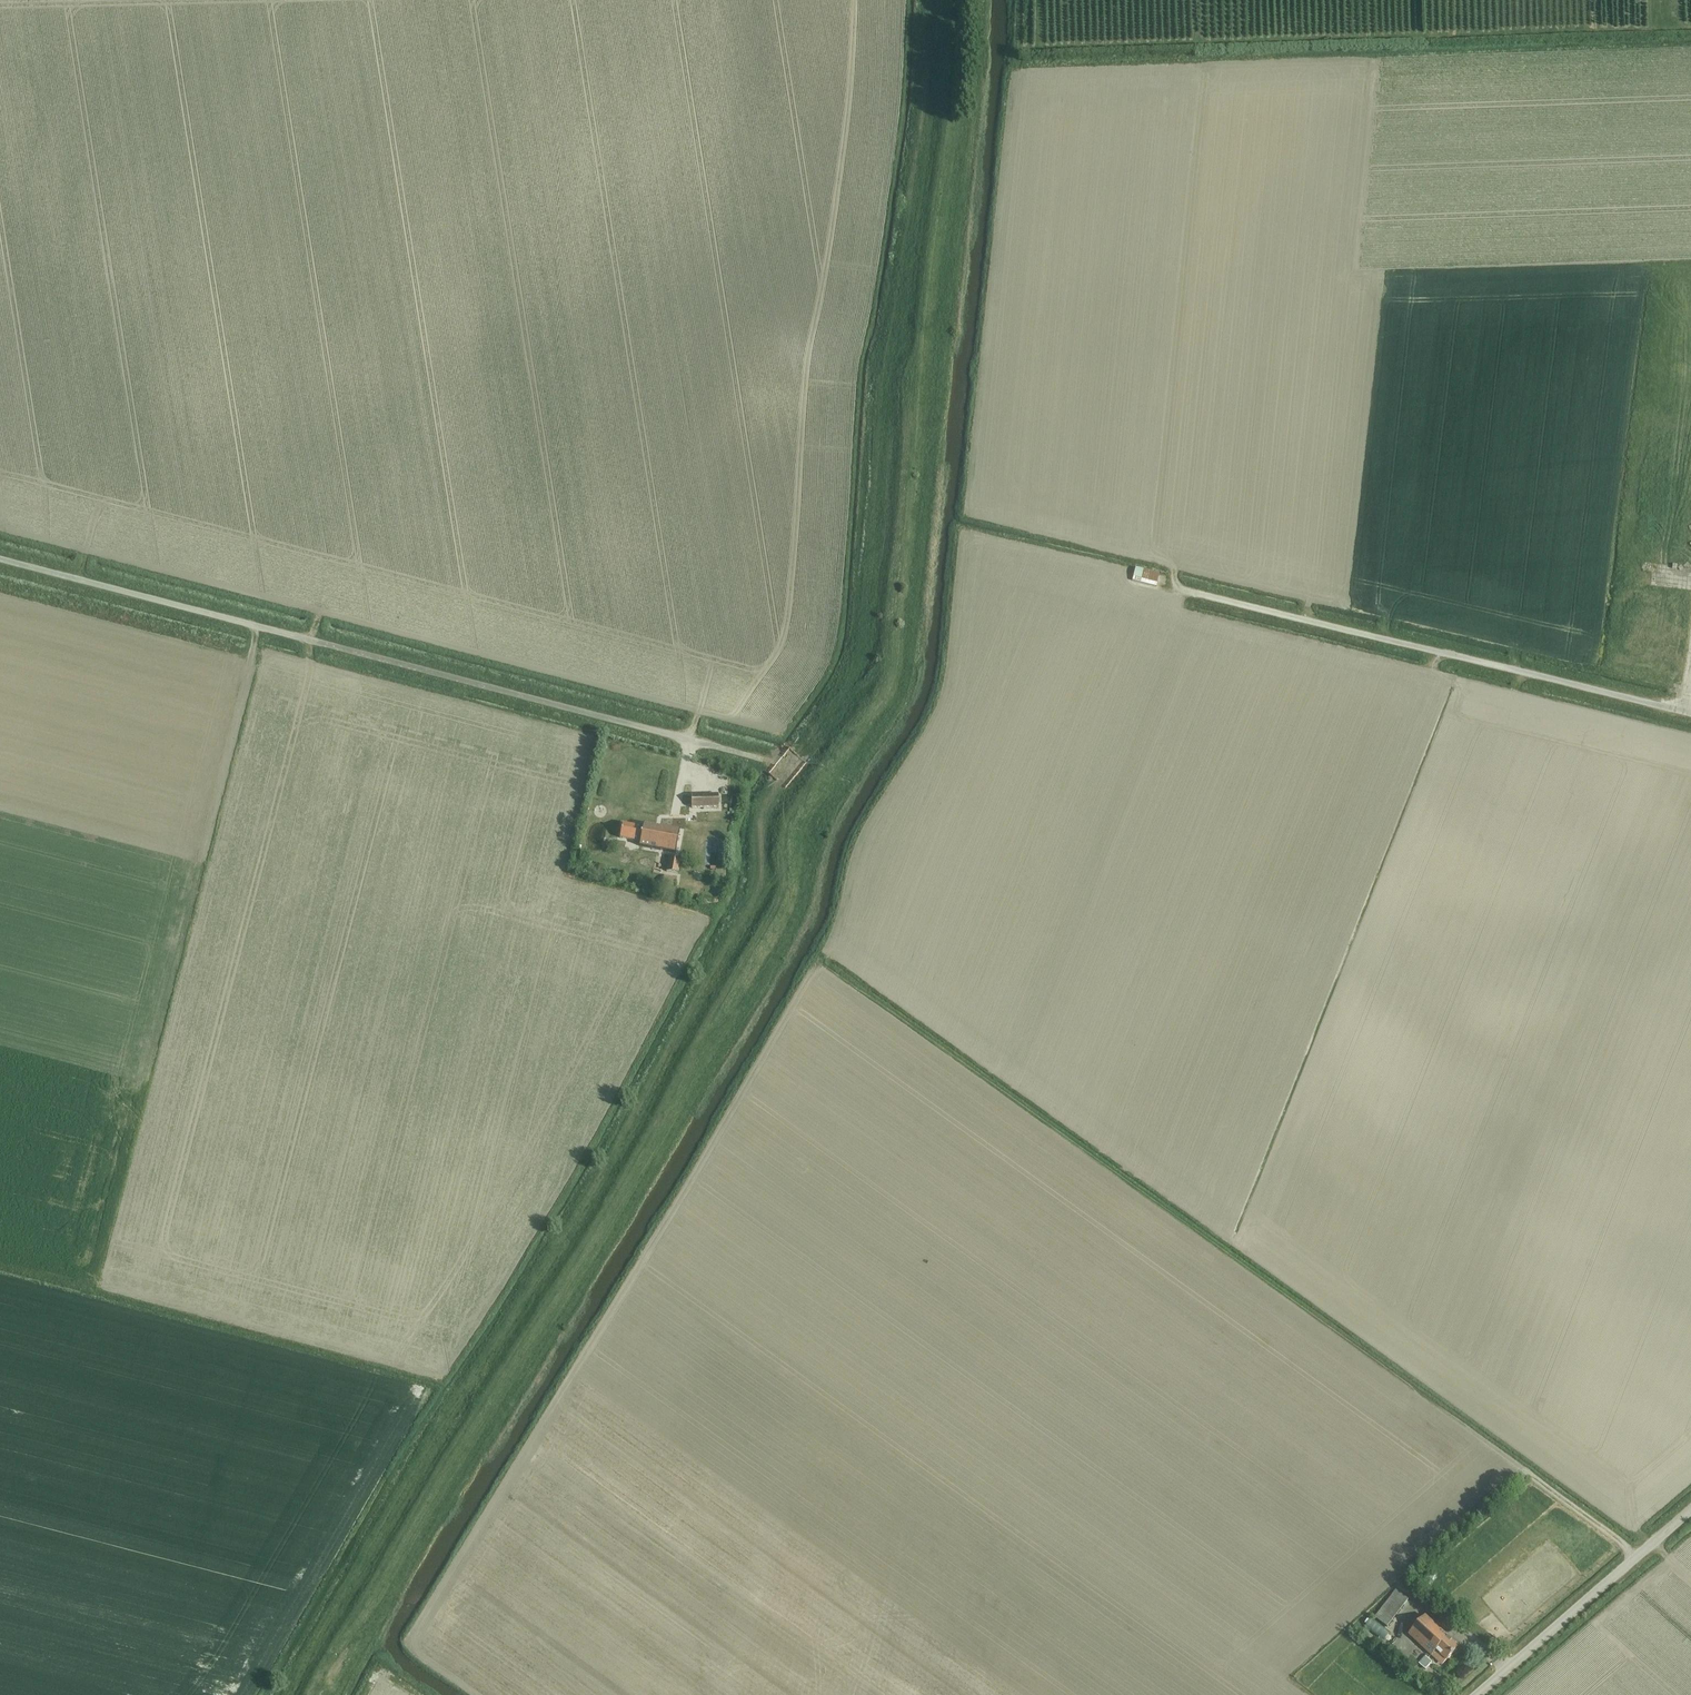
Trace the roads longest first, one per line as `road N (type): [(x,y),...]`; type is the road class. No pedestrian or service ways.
road 1 (unclassified): [(774,762),(0,559)]
road 2 (unclassified): [(1690,715),(1176,588)]
road 3 (unclassified): [(1476,1694),(1690,1508)]

